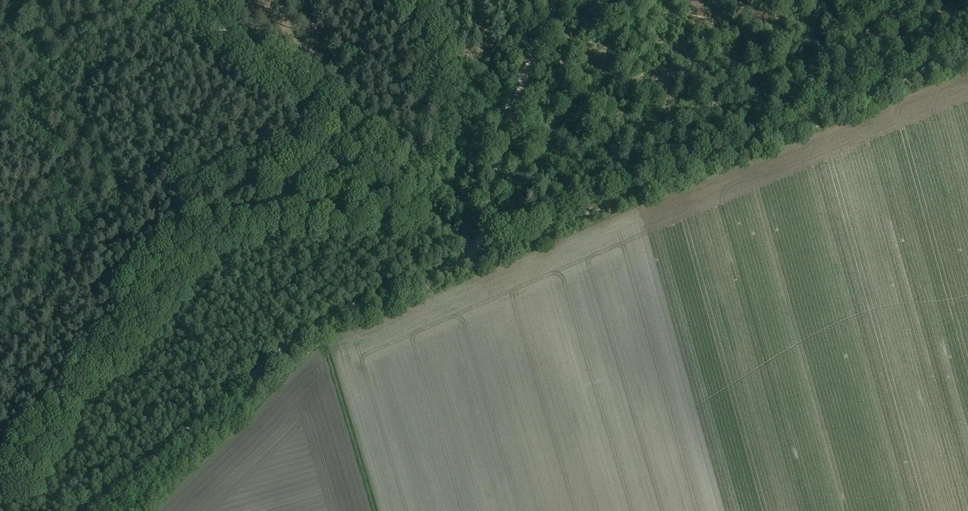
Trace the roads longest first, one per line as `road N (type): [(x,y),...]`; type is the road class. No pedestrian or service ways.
road 1 (track): [(90,510),(311,325),(478,254),(178,0)]
road 2 (track): [(478,254),(967,51)]
road 3 (track): [(478,254),(557,0)]

